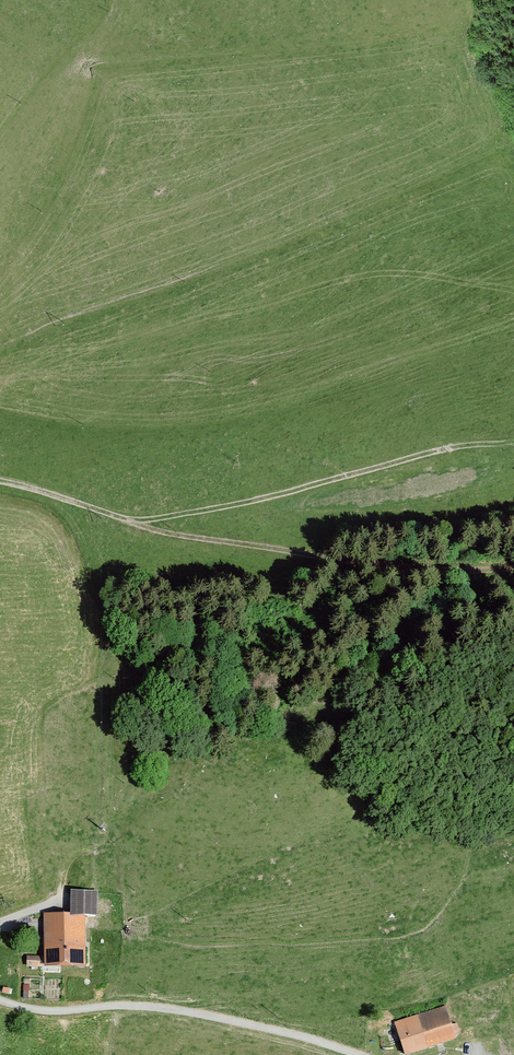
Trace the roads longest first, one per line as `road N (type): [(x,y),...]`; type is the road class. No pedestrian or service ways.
road 1 (track): [(129,524),(513,440)]
road 2 (track): [(513,568),(459,575),(129,524)]
road 3 (track): [(0,999),(40,1012),(137,1007),(256,1025),(356,1054)]
road 4 (track): [(129,524),(0,484)]

